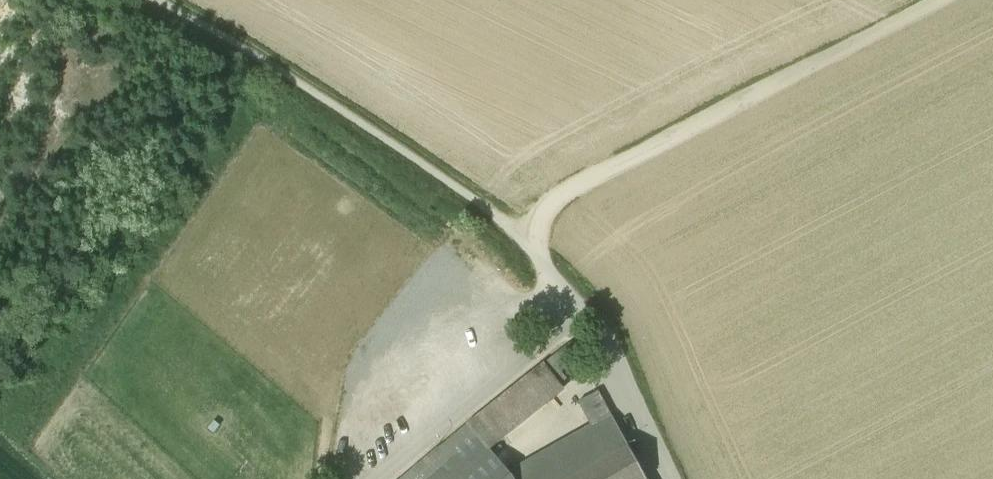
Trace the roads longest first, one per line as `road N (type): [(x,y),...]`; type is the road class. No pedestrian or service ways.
road 1 (track): [(939,0),(564,190),(544,203),(524,238)]
road 2 (unclassified): [(385,478),(586,316)]
road 3 (unclassified): [(671,478),(614,352),(586,316)]

